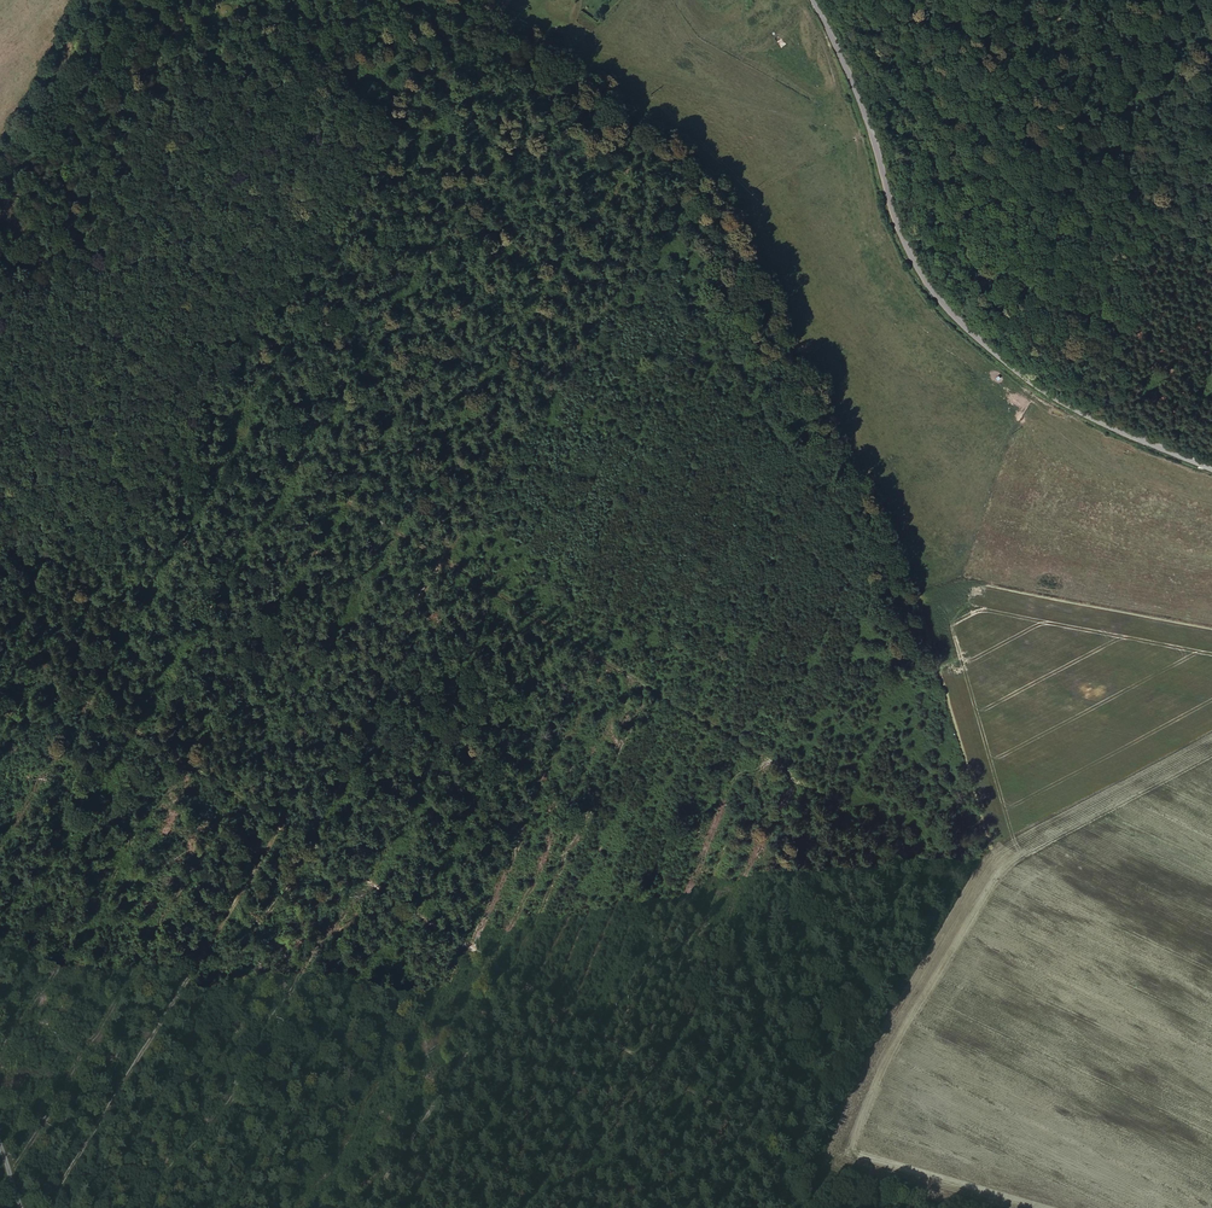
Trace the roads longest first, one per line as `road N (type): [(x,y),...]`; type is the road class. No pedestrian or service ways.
road 1 (unclassified): [(1211,469),(1049,394),(936,295),(903,234),(862,101),(815,0)]

